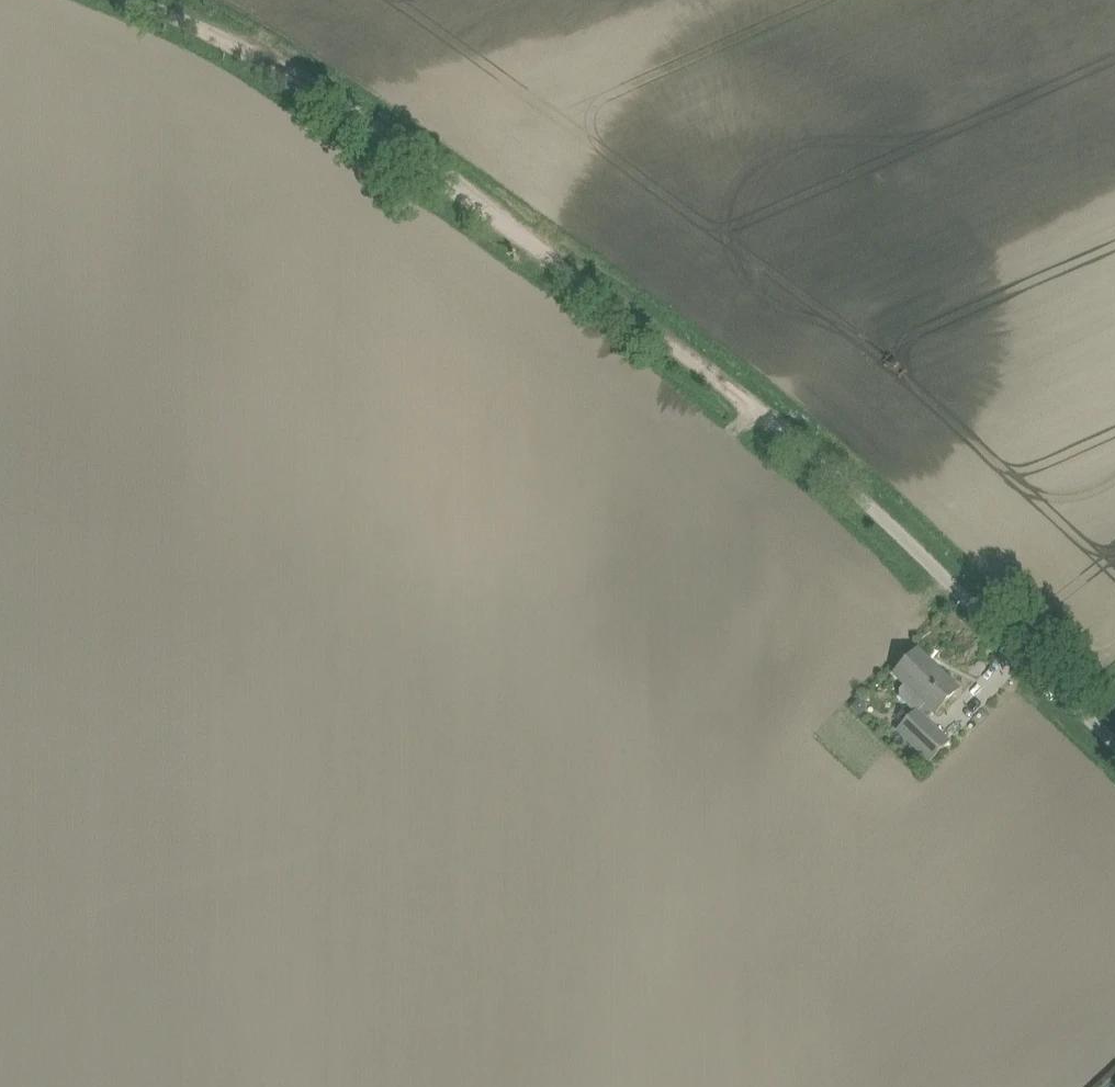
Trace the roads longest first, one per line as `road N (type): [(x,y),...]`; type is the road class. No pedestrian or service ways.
road 1 (unclassified): [(1114,744),(859,495),(724,383),(452,178),(337,101),(134,0)]

